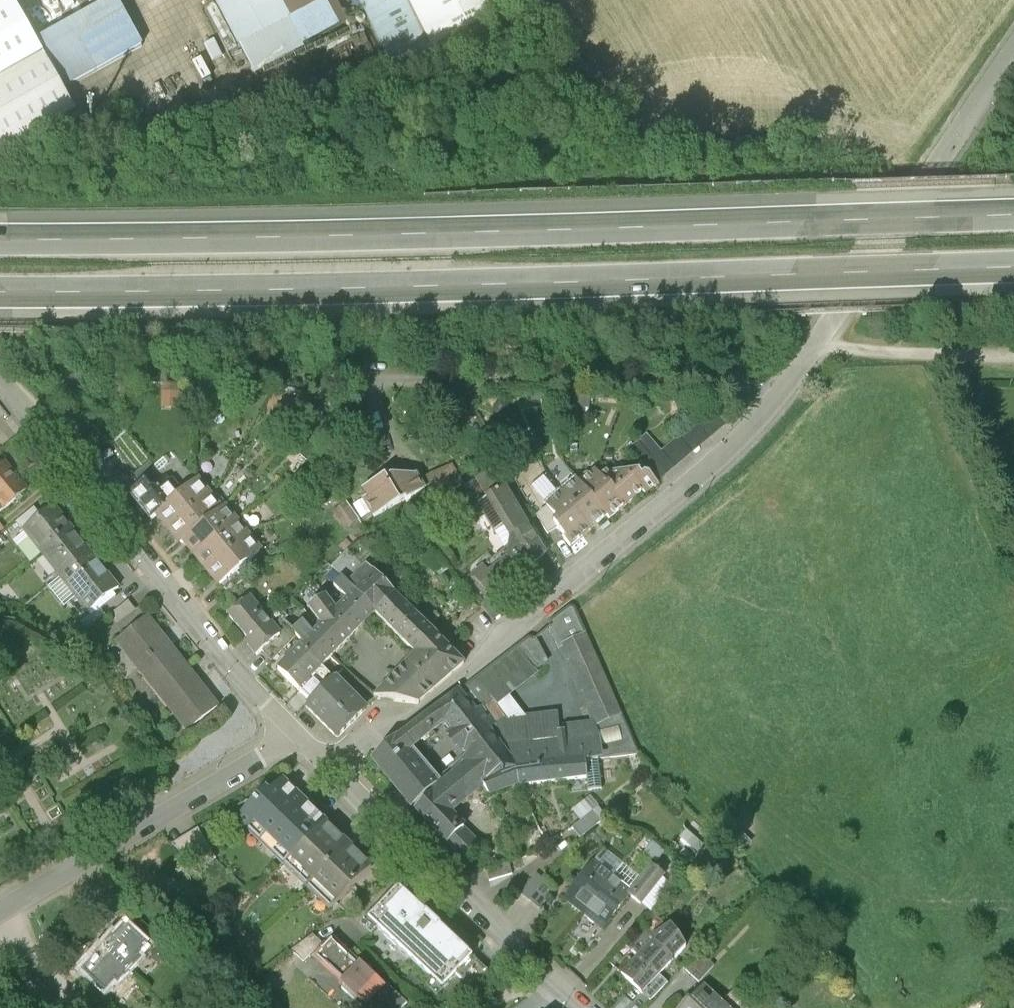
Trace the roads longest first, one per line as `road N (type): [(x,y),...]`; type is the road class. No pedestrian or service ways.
road 1 (motorway): [(0,294),(1013,270)]
road 2 (motorway): [(1013,220),(0,241)]
road 3 (unclassified): [(328,769),(380,723),(422,712),(670,507),(770,404),(926,181)]
road 4 (residential): [(290,733),(0,378)]
road 5 (residential): [(580,1007),(328,769)]
road 6 (unclassified): [(0,907),(290,733)]
road 7 (track): [(818,340),(844,351),(1013,357)]
road 8 (residential): [(926,181),(1013,51)]

